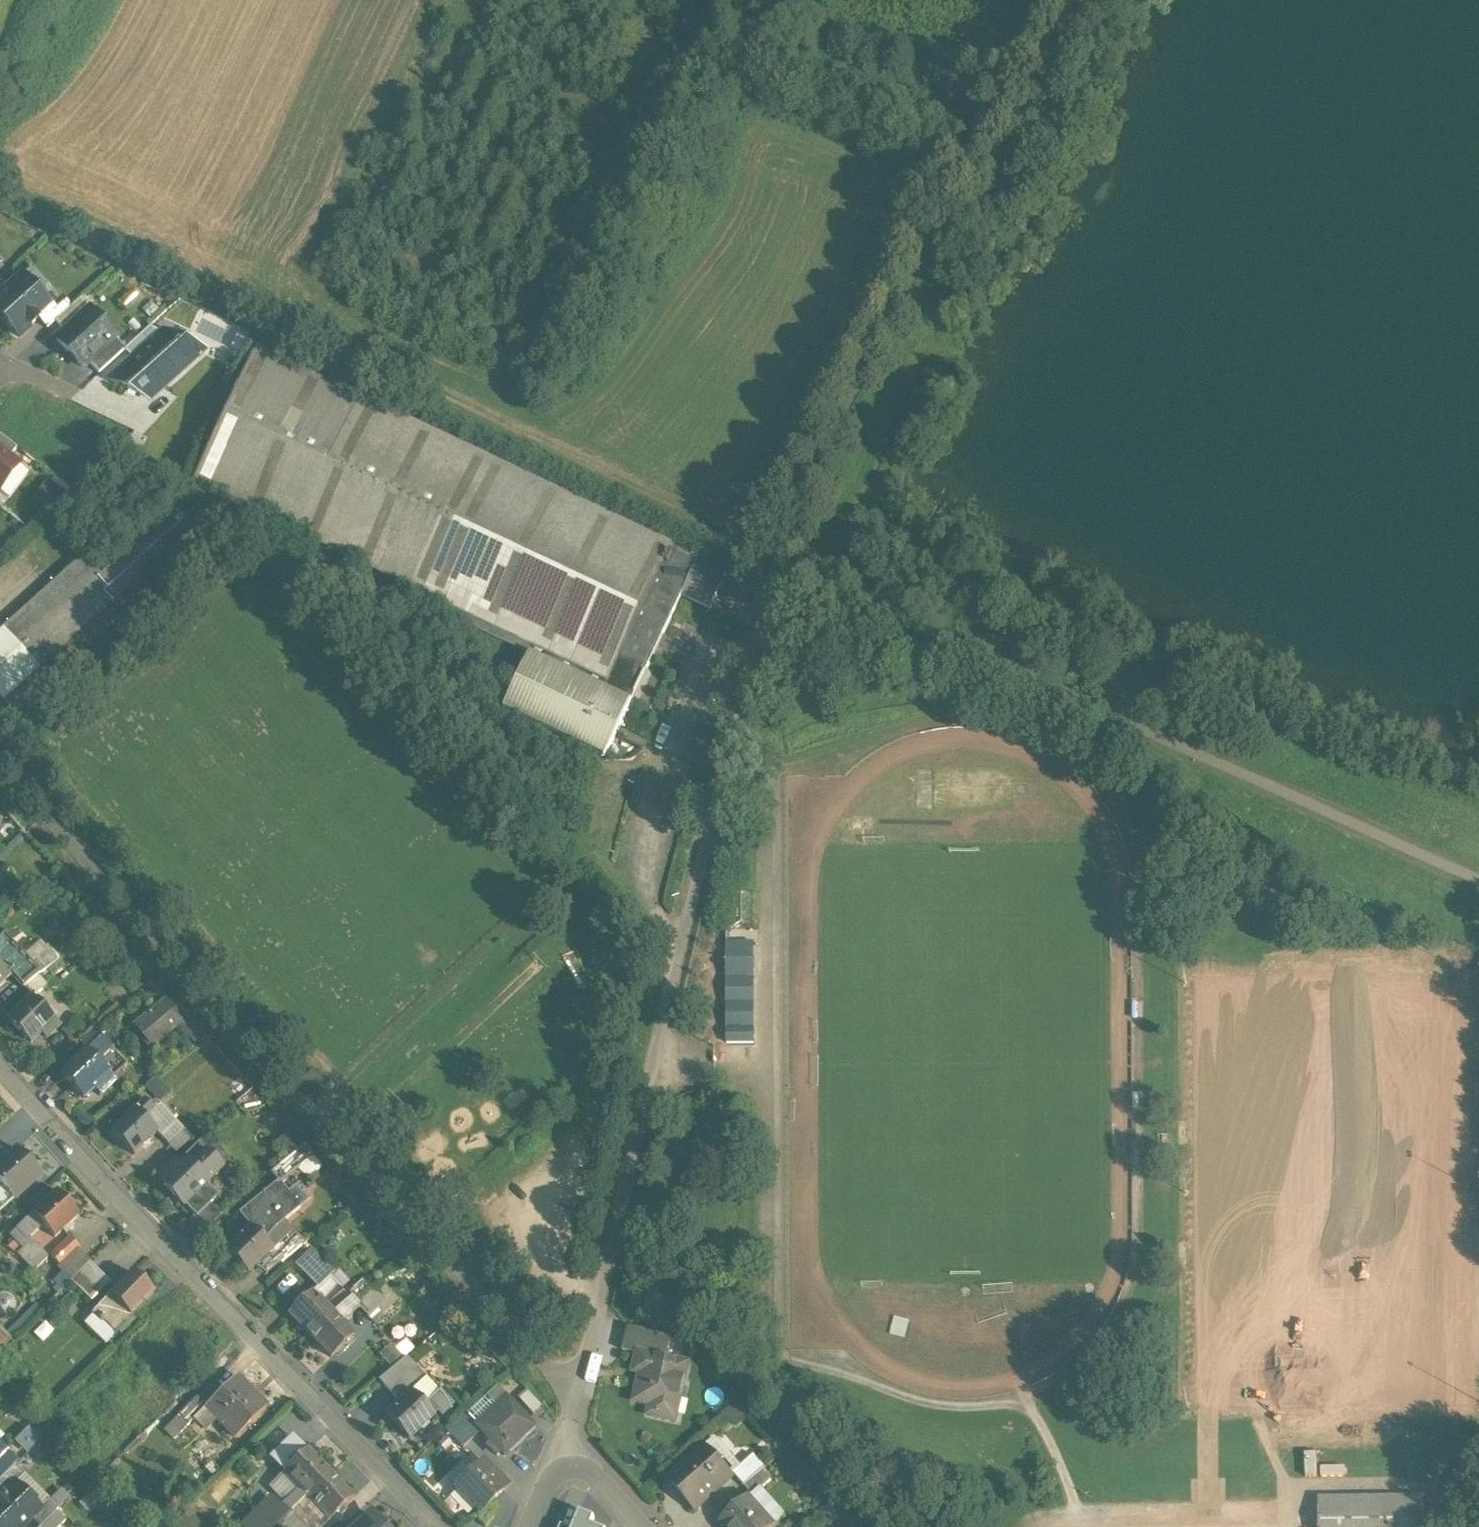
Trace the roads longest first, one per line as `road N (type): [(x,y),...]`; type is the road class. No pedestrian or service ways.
road 1 (residential): [(0,1063),(443,1526)]
road 2 (track): [(1043,0),(772,566)]
road 3 (residential): [(595,1313),(569,1464)]
road 4 (residential): [(1,366),(130,426)]

